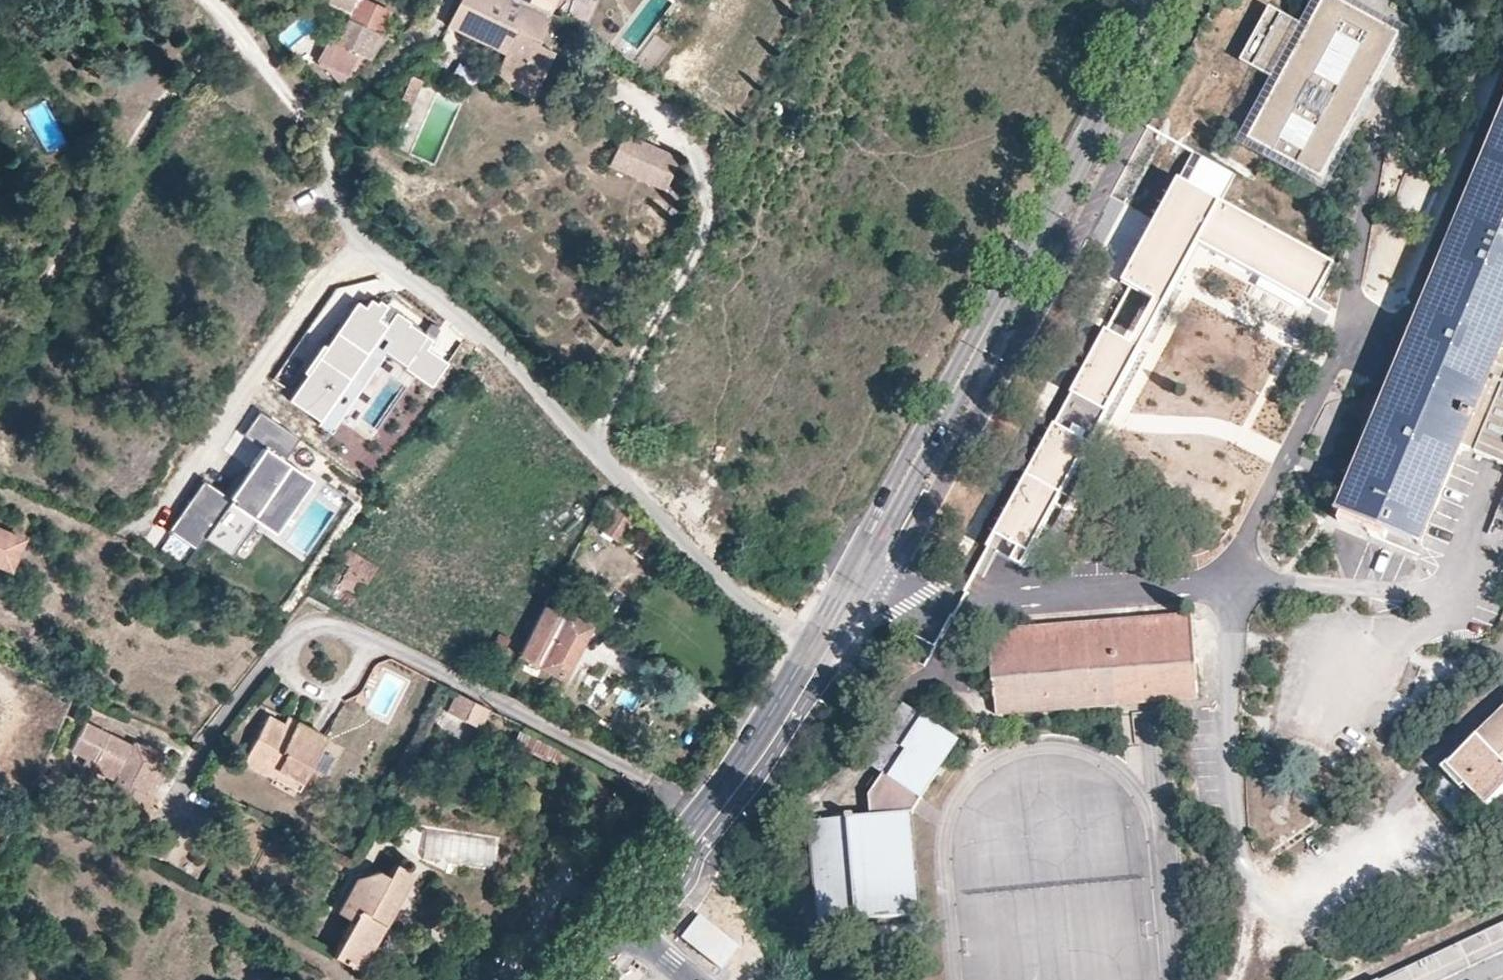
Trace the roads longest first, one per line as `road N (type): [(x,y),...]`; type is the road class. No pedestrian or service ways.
road 1 (residential): [(815,646),(706,567),(510,363),(364,245),(334,191),(325,152),(335,106),(422,34)]
road 2 (secondary): [(1166,0),(851,567),(815,646)]
road 3 (track): [(591,446),(704,239),(699,156),(630,98)]
road 4 (residential): [(356,646),(390,650),(704,811)]
road 5 (secondary): [(815,646),(704,811)]
road 6 (residential): [(291,641),(238,701),(186,787)]
road 7 (secondary): [(704,811),(618,922)]
road 8 (residential): [(356,646),(351,681),(319,695),(290,676),(291,641)]

